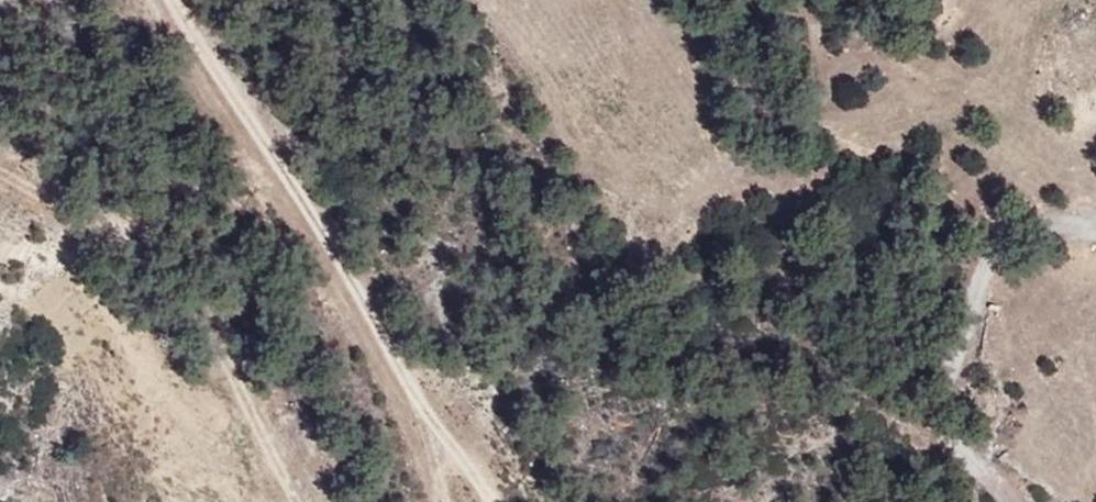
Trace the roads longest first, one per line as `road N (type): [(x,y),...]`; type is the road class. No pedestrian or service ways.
road 1 (track): [(487,501),(378,333),(341,234),(182,0)]
road 2 (track): [(1095,237),(1053,218),(1012,219),(985,250),(955,357),(953,411),(964,456),(1018,501)]
road 3 (track): [(443,501),(403,371)]

